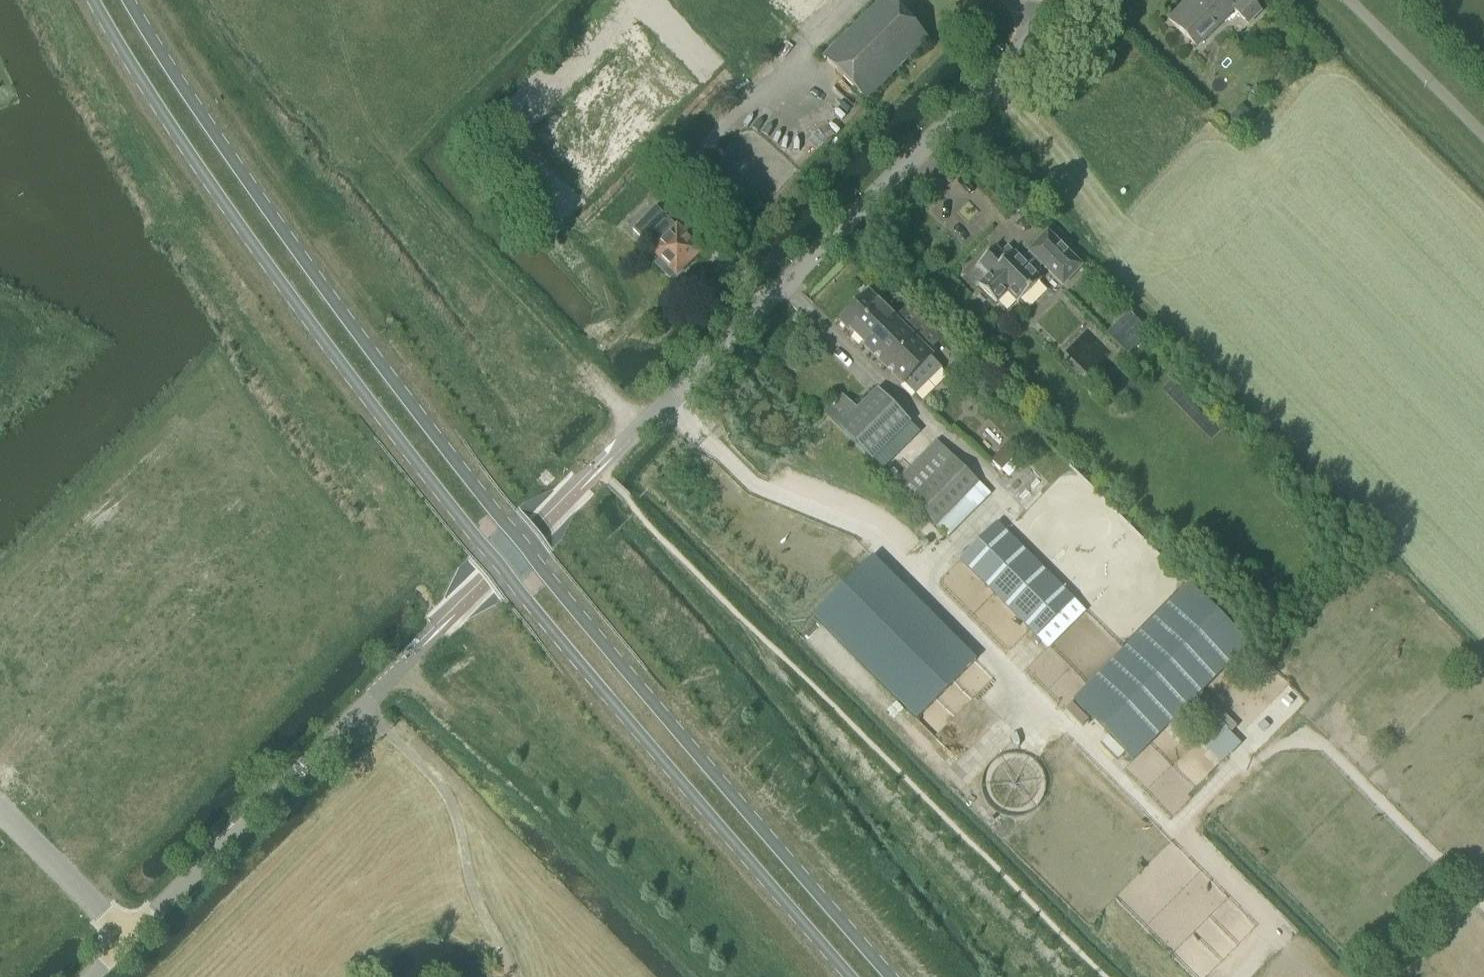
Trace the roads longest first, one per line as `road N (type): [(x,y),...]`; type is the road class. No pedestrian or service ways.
road 1 (tertiary): [(891,976),(538,565),(370,352),(129,0)]
road 2 (tertiary): [(94,0),(249,241),(343,367),(515,587),(851,976)]
road 3 (unclassified): [(646,424),(1043,28)]
road 4 (unclassified): [(129,937),(401,669)]
road 5 (unclassified): [(129,937),(0,810)]

